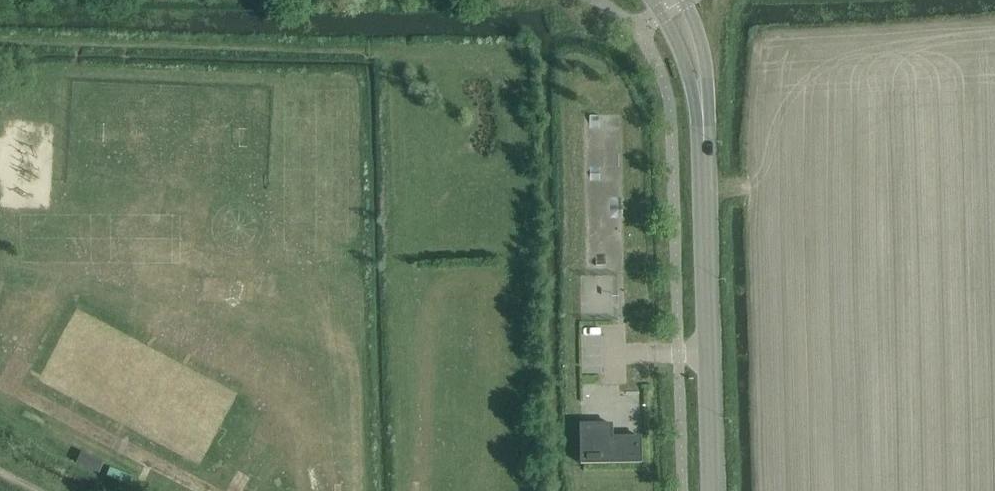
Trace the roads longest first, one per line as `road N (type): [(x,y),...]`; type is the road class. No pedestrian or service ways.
road 1 (tertiary): [(713,490),(703,106),(692,44),(669,0)]

